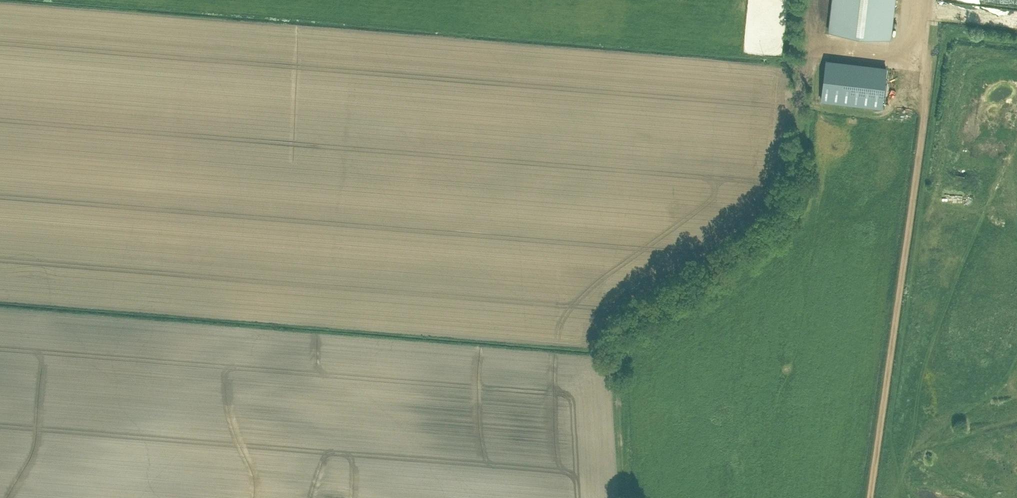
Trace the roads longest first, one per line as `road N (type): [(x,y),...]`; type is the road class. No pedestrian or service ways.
road 1 (track): [(625,497),(619,333),(790,206),(805,0)]
road 2 (track): [(870,497),(938,13),(915,9)]

